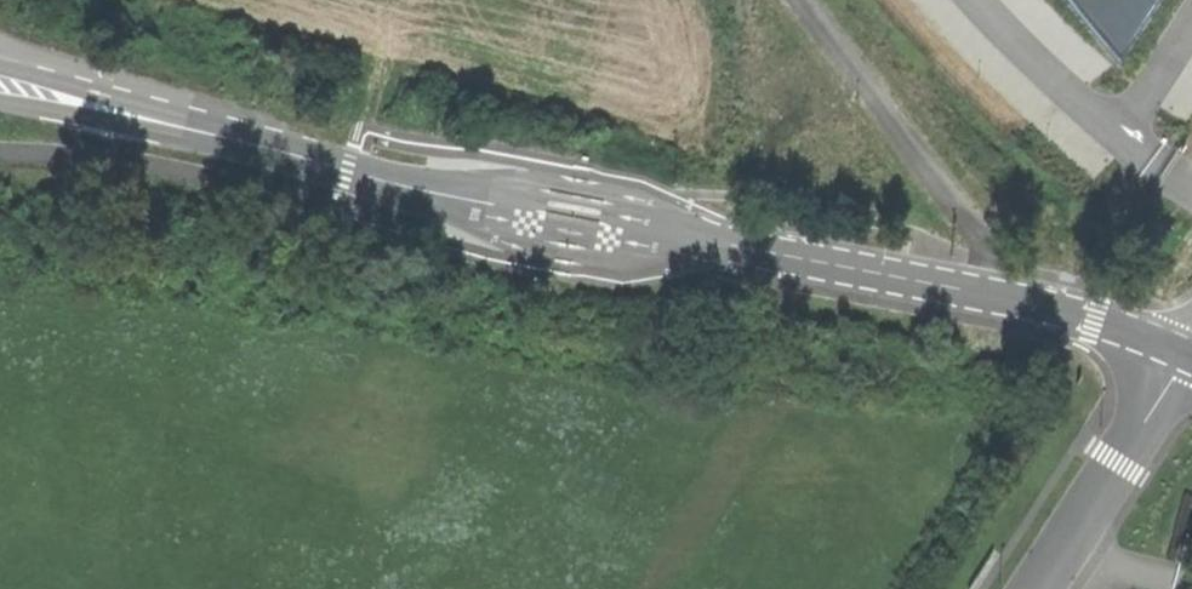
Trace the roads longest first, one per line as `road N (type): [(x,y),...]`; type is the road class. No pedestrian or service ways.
road 1 (unclassified): [(1179,357),(1067,318),(751,252)]
road 2 (residential): [(399,185),(0,87)]
road 3 (unclassified): [(399,185),(488,231),(658,262),(751,252)]
road 4 (unclassified): [(751,252),(647,202),(529,179),(399,185)]
road 5 (track): [(805,0),(960,189),(975,241),(954,293)]
road 6 (unclassified): [(1179,357),(1040,588)]

